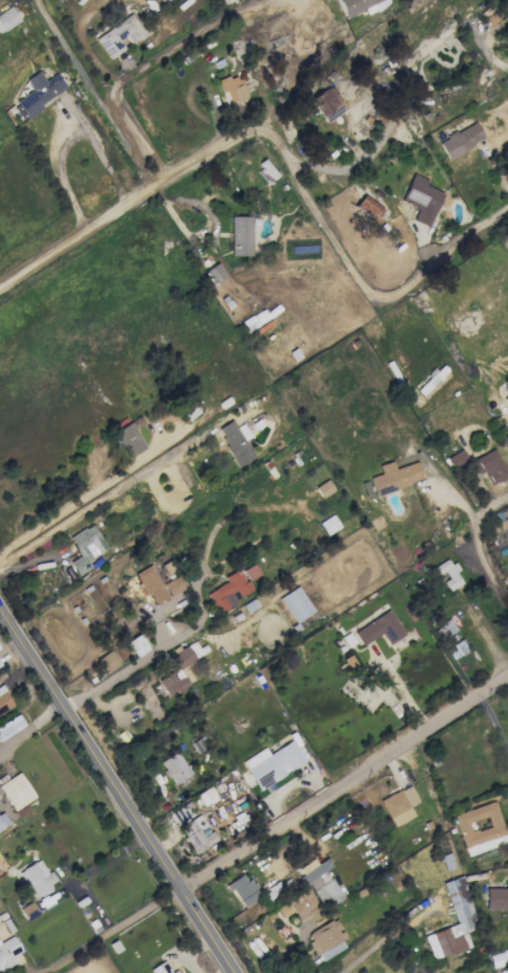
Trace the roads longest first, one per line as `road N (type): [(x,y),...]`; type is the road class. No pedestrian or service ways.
road 1 (secondary): [(0,611),(235,972)]
road 2 (residential): [(507,675),(182,891)]
road 3 (residential): [(249,132),(153,183),(0,283)]
road 4 (residential): [(206,430),(0,567)]

